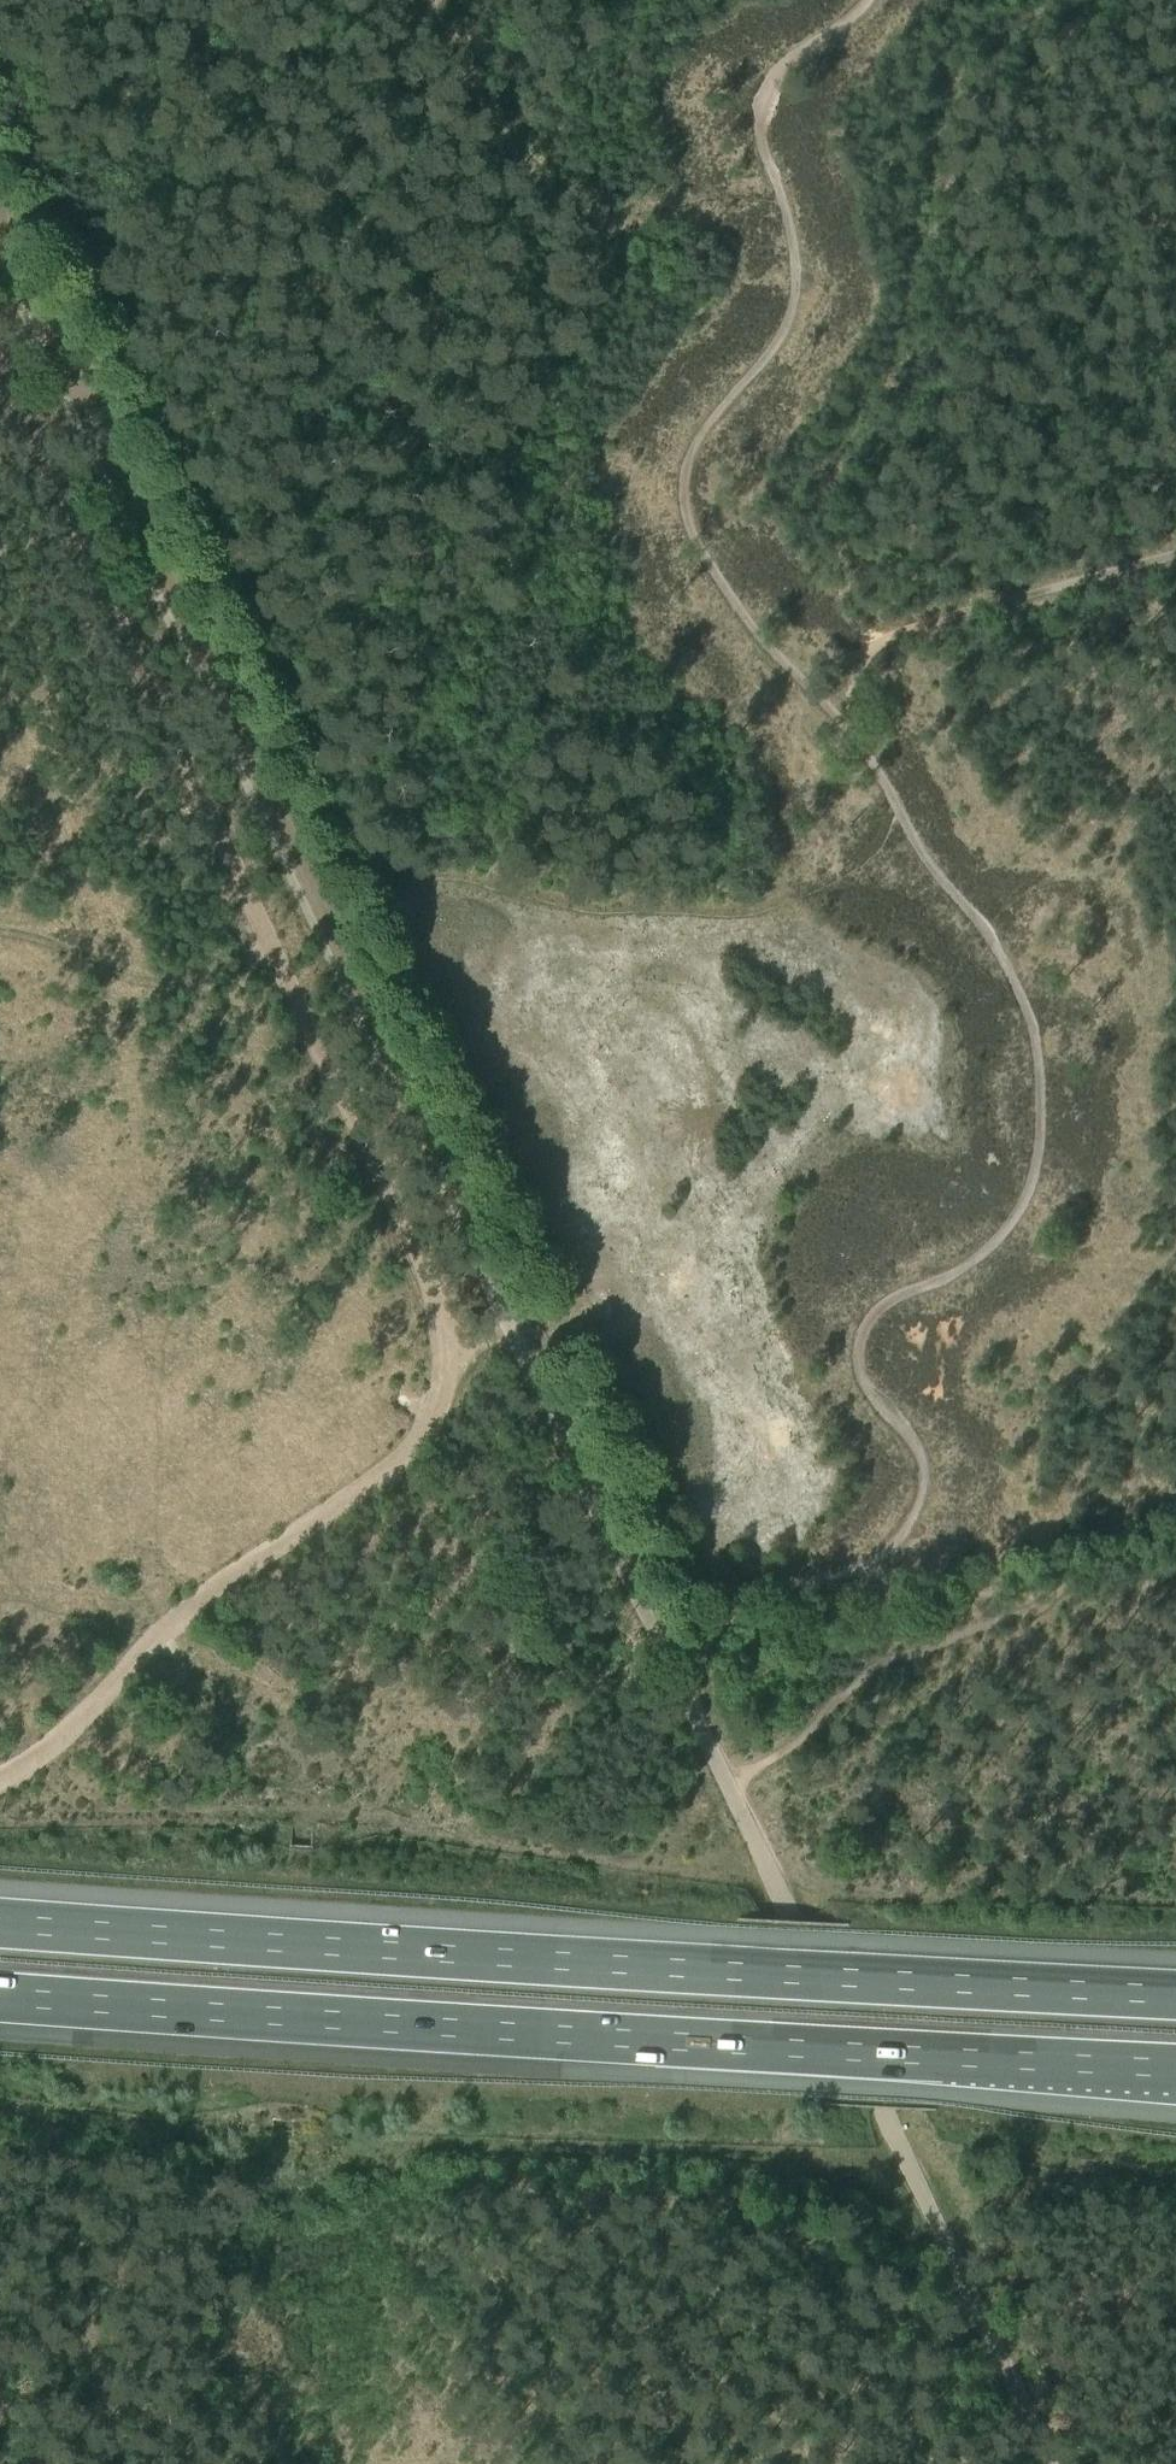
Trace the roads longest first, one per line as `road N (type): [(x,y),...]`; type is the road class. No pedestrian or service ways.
road 1 (track): [(0,1783),(227,1576),(405,1452),(438,1396),(446,1352),(379,1181),(0,376)]
road 2 (unclassified): [(1047,2463),(481,1260)]
road 3 (motorway): [(0,1994),(1175,2068)]
road 4 (motorway): [(1175,1993),(0,1926)]
road 5 (track): [(874,1563),(900,1542),(924,1481),(921,1453),(859,1370),(860,1338),(892,1297),(958,1271),(1012,1223),(1040,1133),(1033,1034),(1019,992),(894,803)]
road 6 (track): [(323,914),(0,231)]
road 7 (track): [(776,653),(731,604),(687,525),(681,477),(689,449),(793,313),(795,243),(782,202)]
road 8 (track): [(1175,558),(860,648),(776,653)]
road 9 (track): [(481,1260),(323,914)]
road 10 (track): [(698,1717),(706,1647),(748,1594),(809,1571),(874,1563)]
road 11 (track): [(782,202),(761,144),(773,78),(868,0)]
road 12 (track): [(974,1593),(1175,1540)]
road 13 (track): [(894,803),(842,714),(776,653)]

